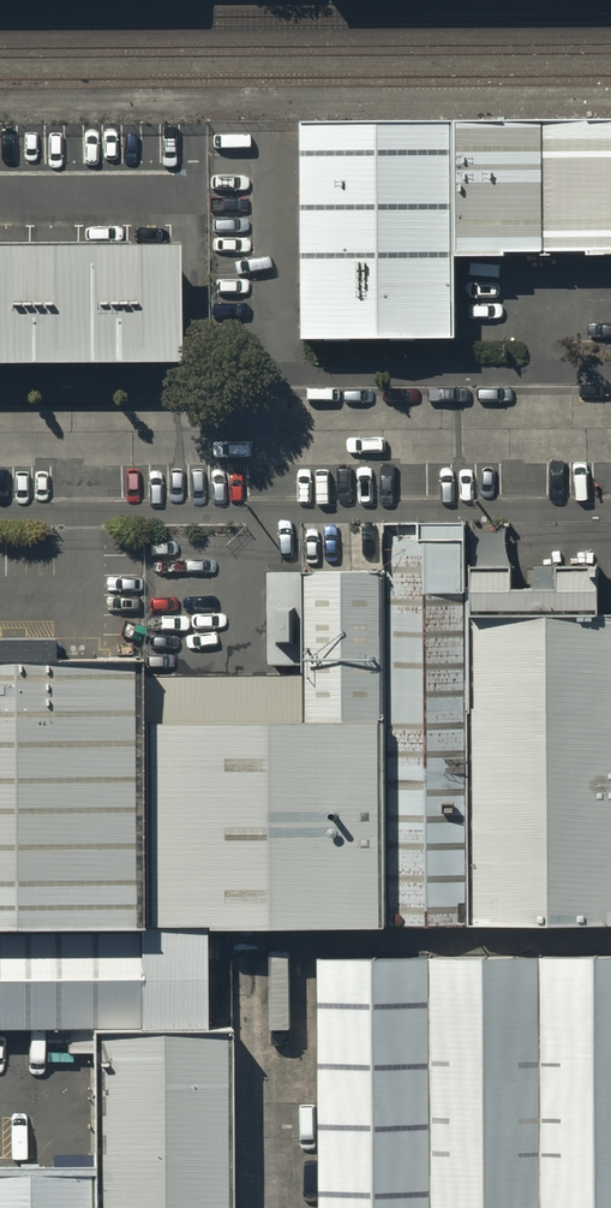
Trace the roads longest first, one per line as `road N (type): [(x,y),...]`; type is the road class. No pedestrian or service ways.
road 1 (residential): [(0,435),(610,430)]

